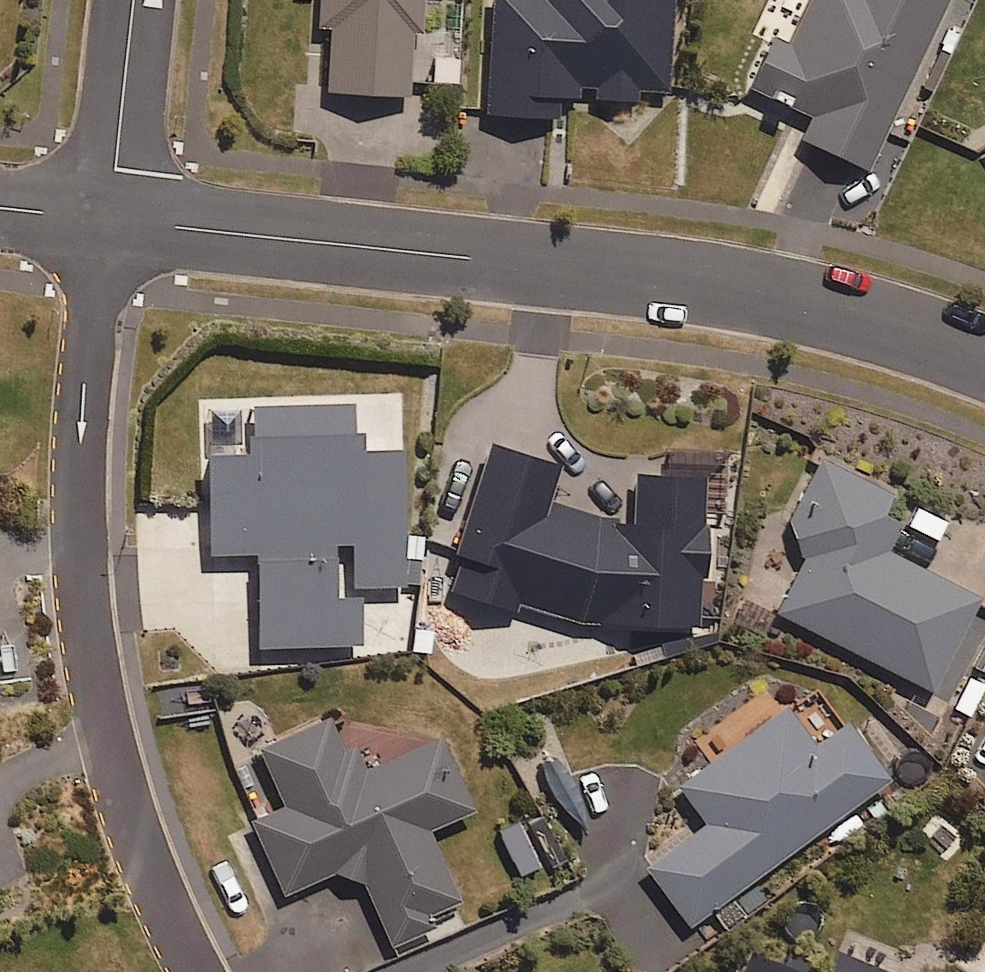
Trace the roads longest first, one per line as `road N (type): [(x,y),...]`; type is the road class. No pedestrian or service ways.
road 1 (residential): [(106,224),(715,281),(868,315),(984,355)]
road 2 (residential): [(106,224),(85,402),(86,604),(102,709),(133,828),(198,971)]
road 3 (residential): [(106,224),(132,0)]

